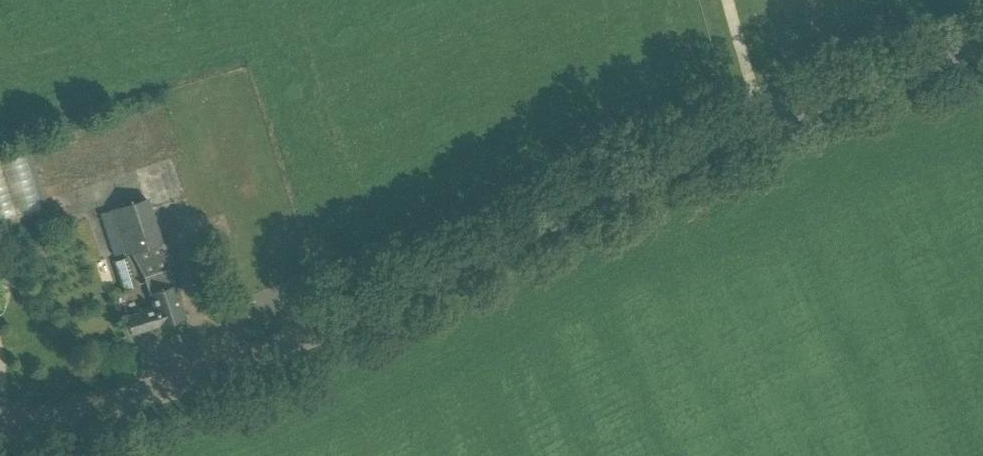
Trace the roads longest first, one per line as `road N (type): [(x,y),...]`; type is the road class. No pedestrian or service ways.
road 1 (unclassified): [(982,42),(705,152),(316,343),(0,433)]

